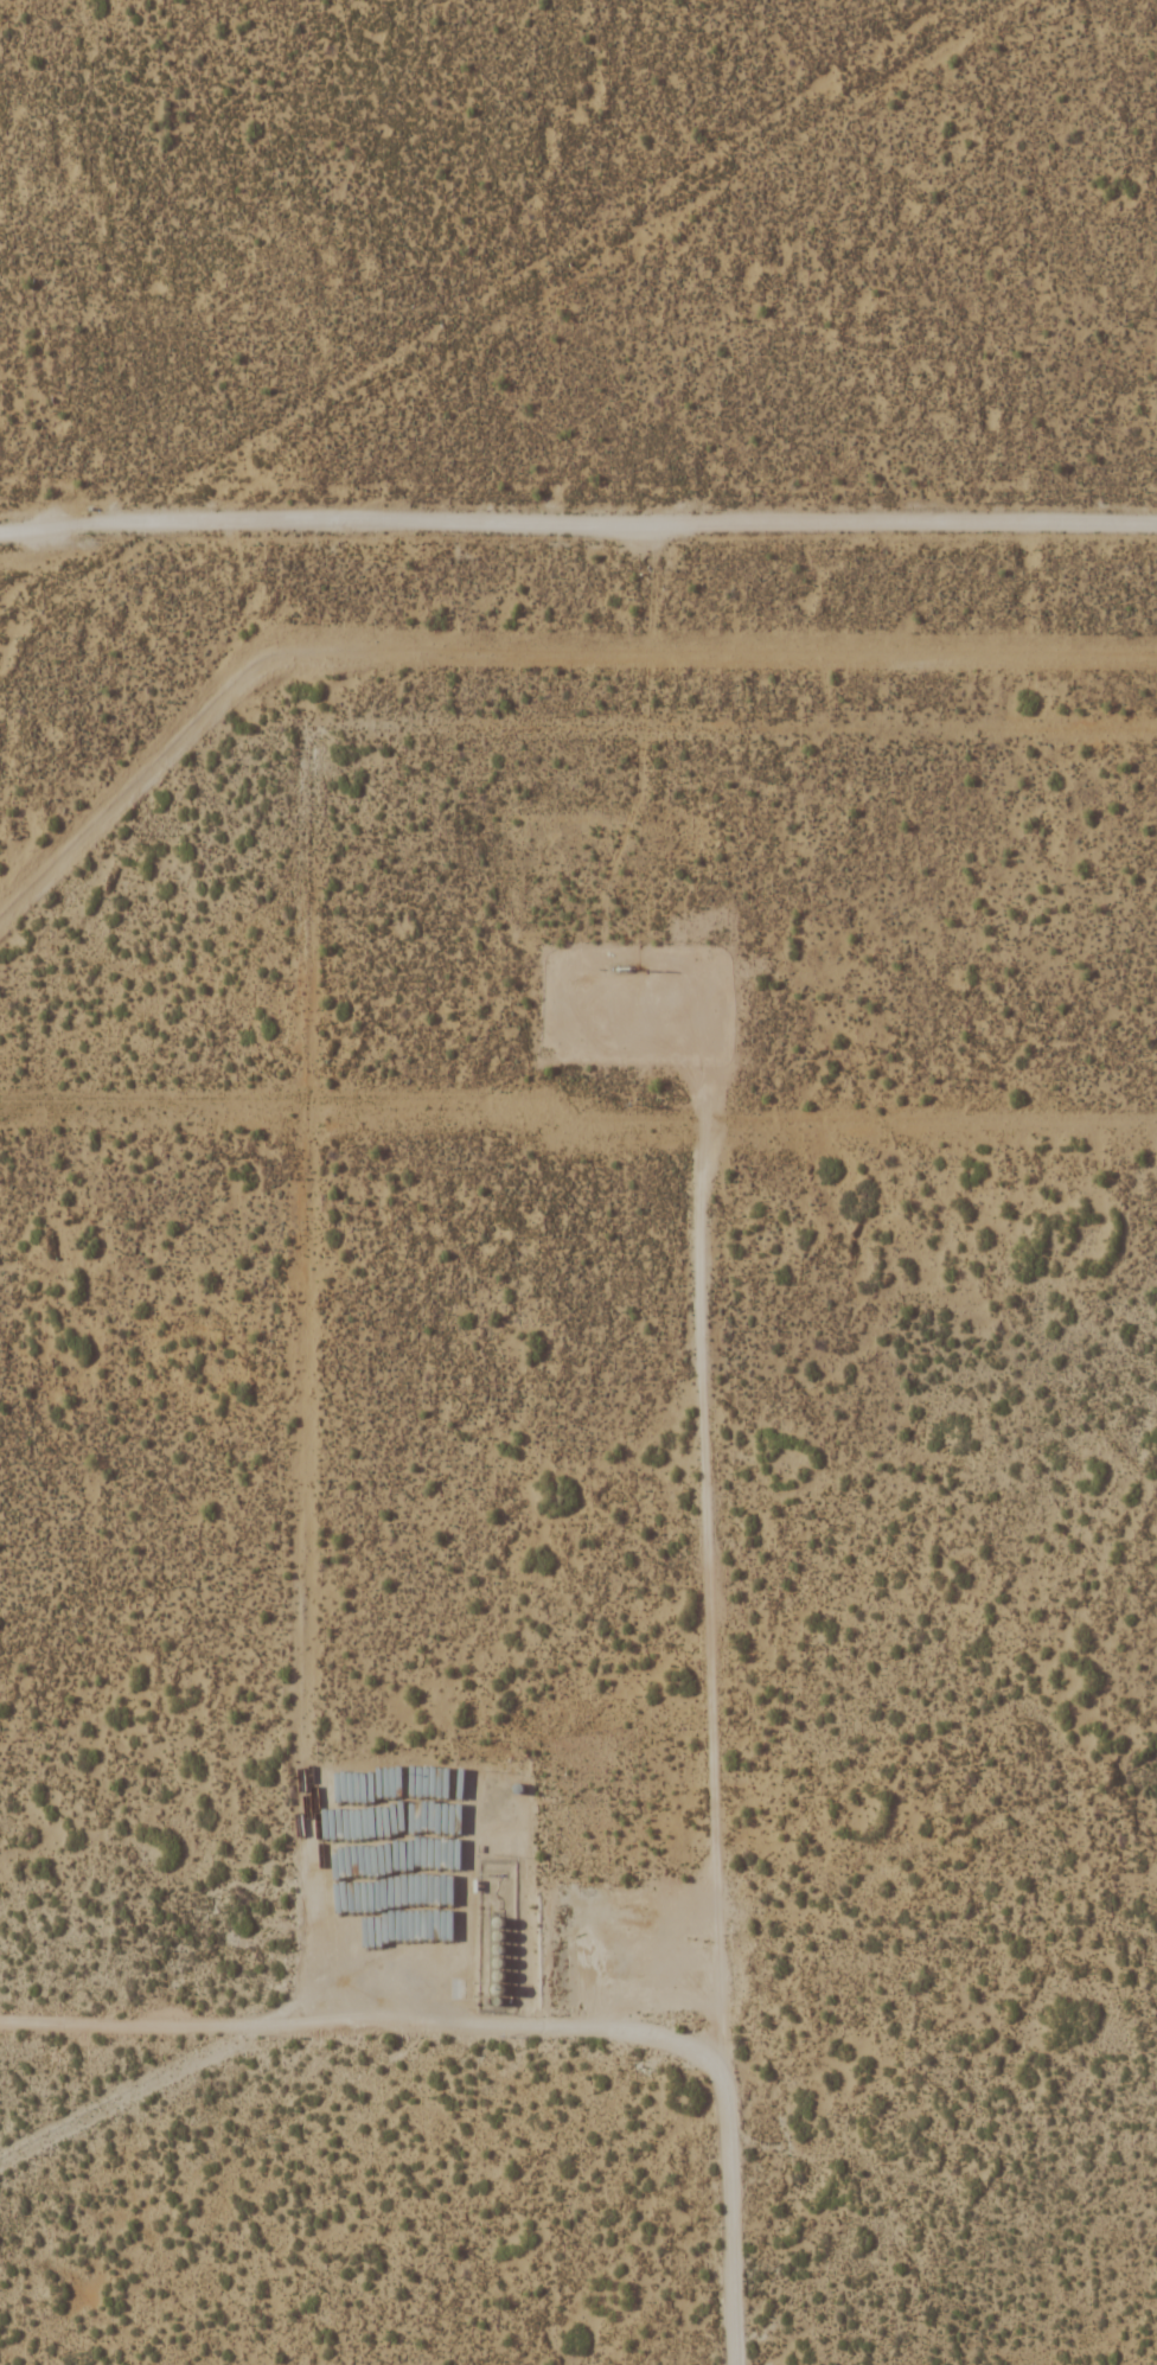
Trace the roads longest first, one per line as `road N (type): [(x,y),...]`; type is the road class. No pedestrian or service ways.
road 1 (residential): [(718,998),(751,2364)]
road 2 (residential): [(1156,529),(0,529)]
road 3 (residential): [(744,2079),(628,2013),(0,2011)]

